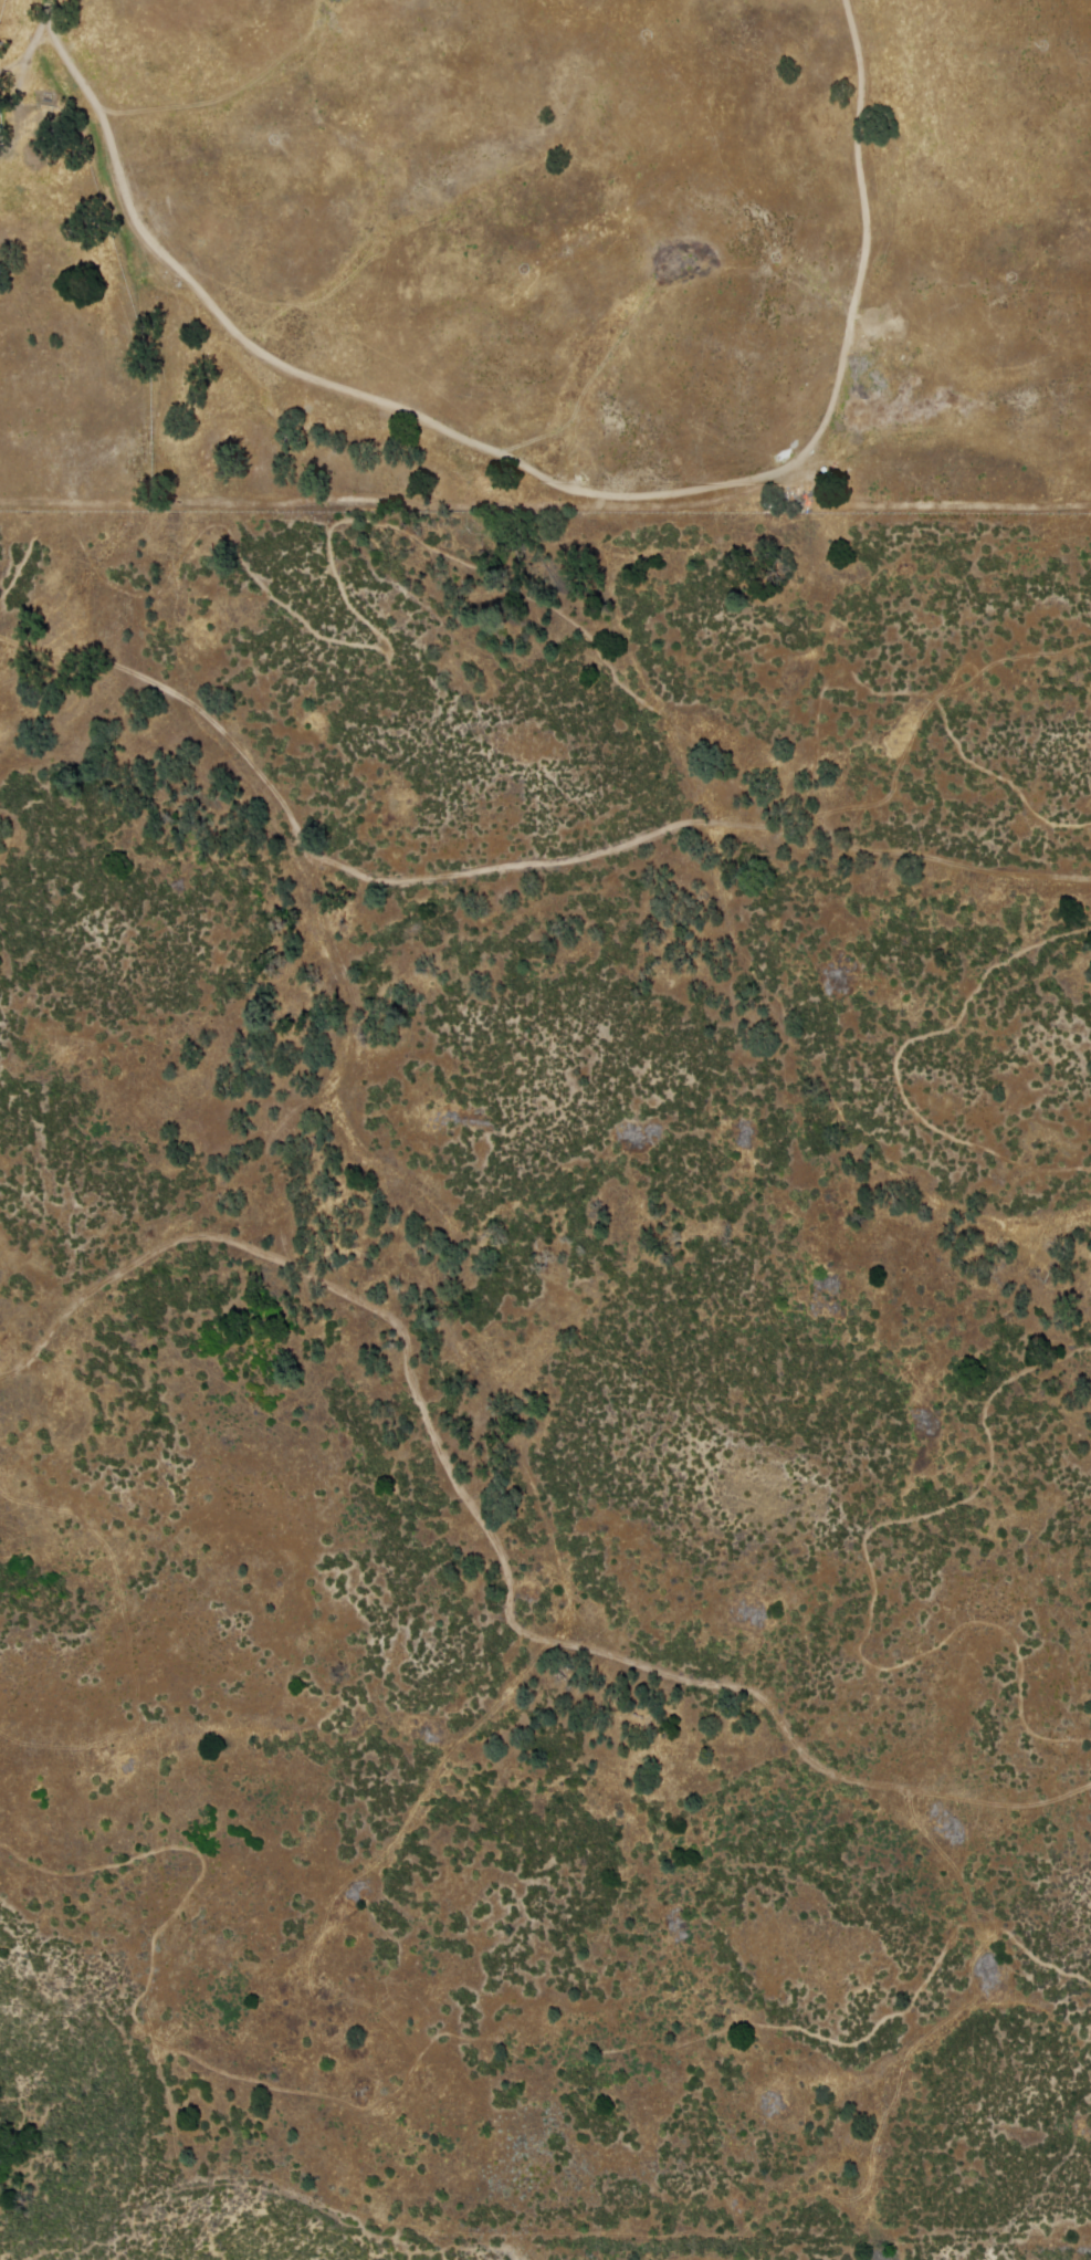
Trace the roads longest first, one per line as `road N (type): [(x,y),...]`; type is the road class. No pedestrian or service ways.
road 1 (track): [(843,0),(858,55),(864,234),(822,426),(795,461),(760,479),(676,494),(595,495),(384,401),(250,355),(135,234),(96,114),(59,49),(43,0)]

